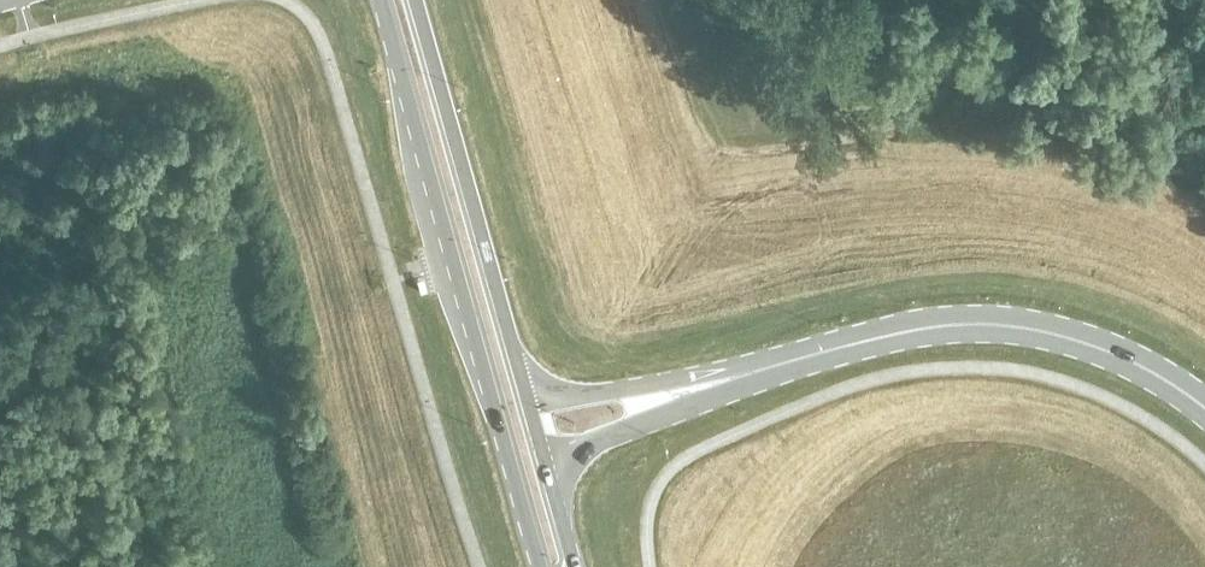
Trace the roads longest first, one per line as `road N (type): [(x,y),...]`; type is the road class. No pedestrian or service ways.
road 1 (primary): [(380,0),(542,566)]
road 2 (primary): [(734,377),(914,330),(994,324),(1132,358),(1204,406)]
road 3 (trunk): [(484,238),(417,0)]
road 4 (primary): [(734,377),(527,399)]
road 5 (primary): [(546,463),(734,377)]
road 6 (primary): [(527,399),(484,238)]

